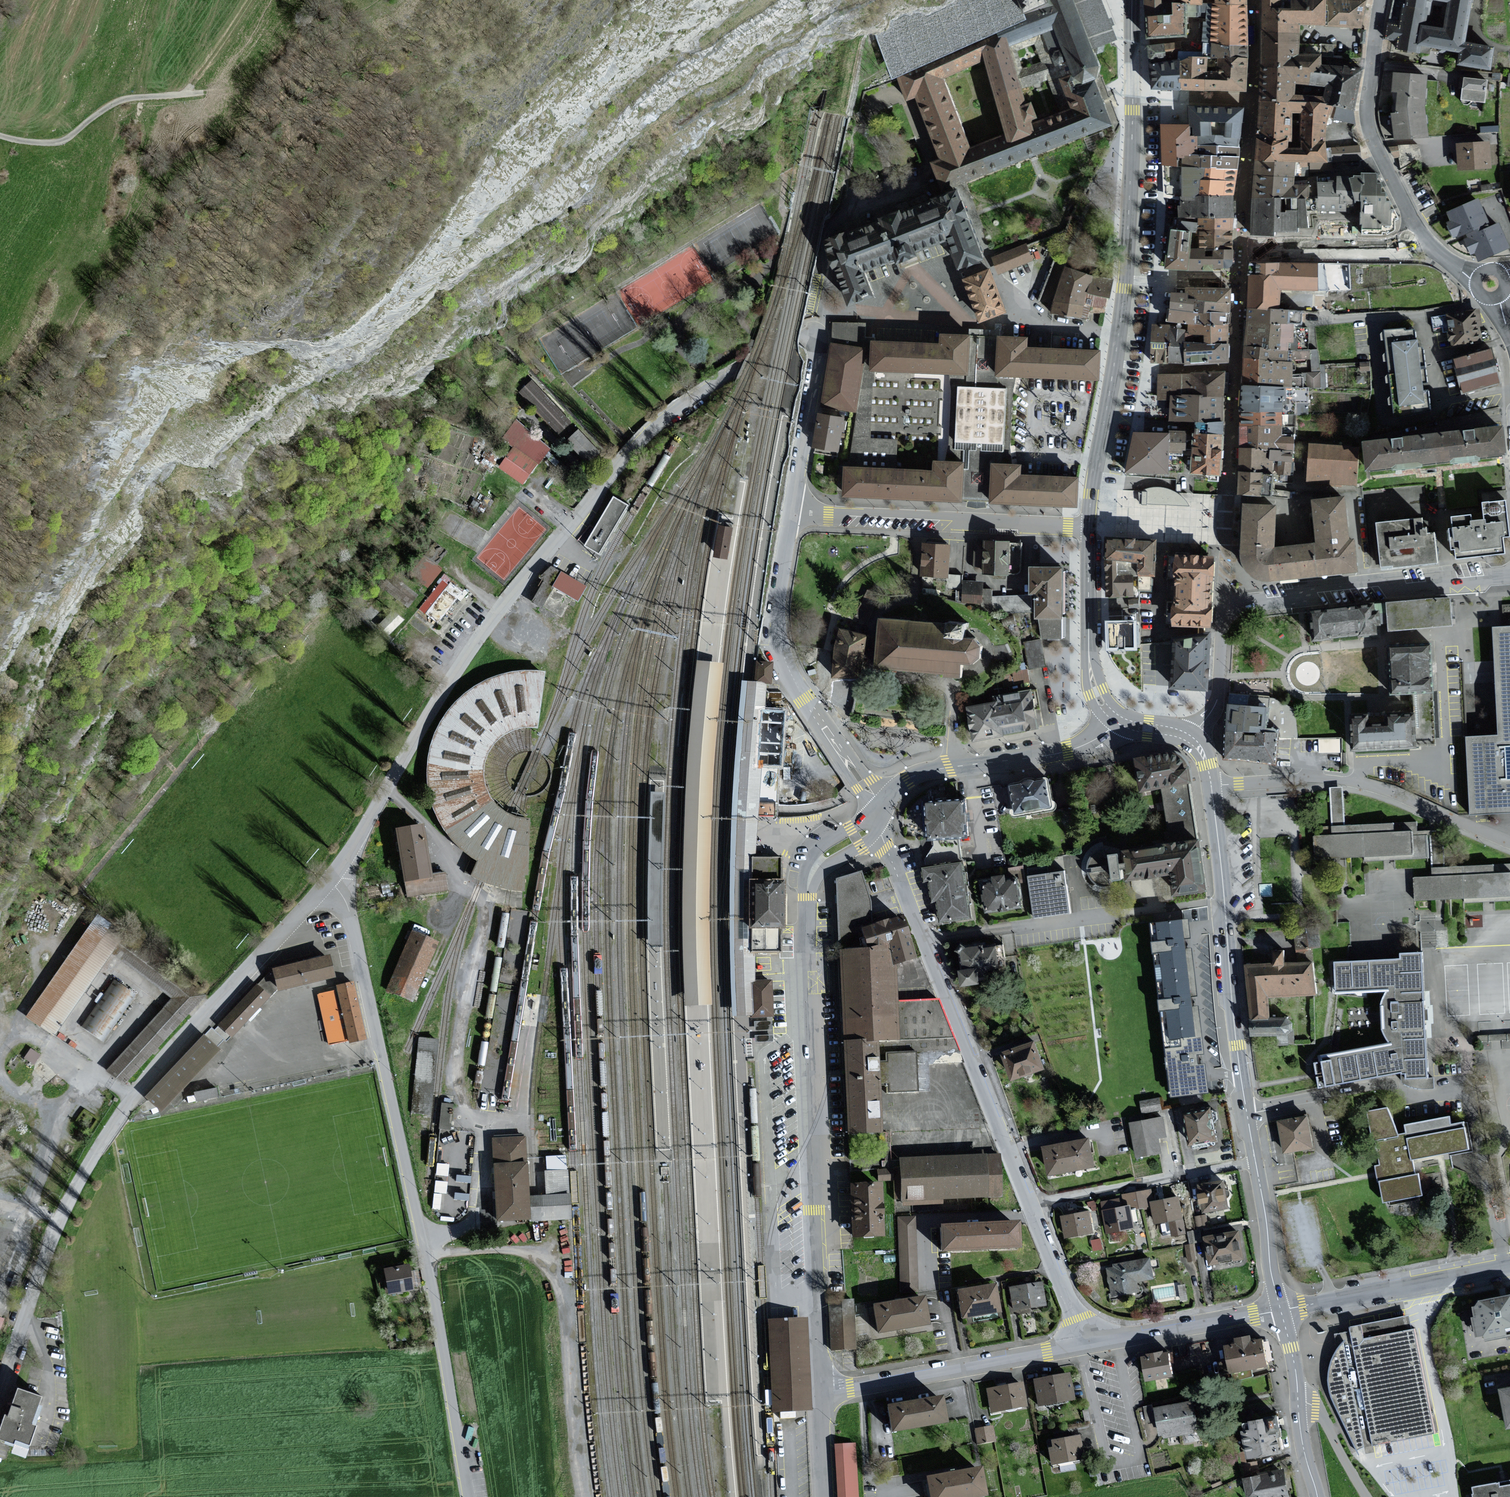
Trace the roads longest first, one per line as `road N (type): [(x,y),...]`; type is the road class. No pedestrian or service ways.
road 1 (residential): [(794,514),(817,344),(801,334),(672,416),(600,486),(440,694),(329,882)]
road 2 (residential): [(329,882),(351,913),(426,1259),(467,1496)]
road 3 (residential): [(329,882),(116,1117),(56,1228),(0,1392)]
road 4 (residential): [(820,1392),(807,897)]
road 5 (residential): [(1509,576),(1323,588),(1238,608),(1223,625),(1216,703),(1195,734)]
road 6 (track): [(426,1259),(513,1250),(552,1265),(584,1496)]
road 7 (residential): [(1212,786),(1356,782),(1509,846)]
road 8 (residential): [(922,937),(1224,902)]
road 9 (residential): [(1089,528),(794,514)]
road 10 (residential): [(1031,1205),(922,937)]
road 11 (secondary): [(1132,0),(1125,280)]
road 12 (residential): [(1088,1342),(820,1392)]
road 13 (secondary): [(1256,1161),(1224,902)]
road 14 (residential): [(1421,238),(1366,121),(1382,0)]
road 15 (residential): [(894,793),(924,772),(1080,747),(1113,726)]
road 16 (residential): [(1509,1266),(1281,1310)]
road 17 (residential): [(1031,1205),(1256,1161)]
road 18 (unclassified): [(204,92),(123,100),(62,142),(0,135)]
road 19 (track): [(488,910),(459,1044),(463,1106)]
road 20 (residential): [(1281,1310),(1088,1342)]
road 21 (residential): [(807,702),(777,631),(794,514)]
road 22 (secondary): [(1115,364),(1089,528)]
road 23 (residential): [(1421,238),(1259,244)]
road 24 (secondary): [(1281,1310),(1256,1161)]
road 25 (residential): [(1088,1342),(1031,1205)]
road 26 (residential): [(807,702),(879,816)]
road 27 (residential): [(894,793),(863,772),(807,702)]
road 28 (residential): [(922,937),(877,821)]
road 29 (residential): [(1298,1399),(1322,1412),(1367,1496)]

